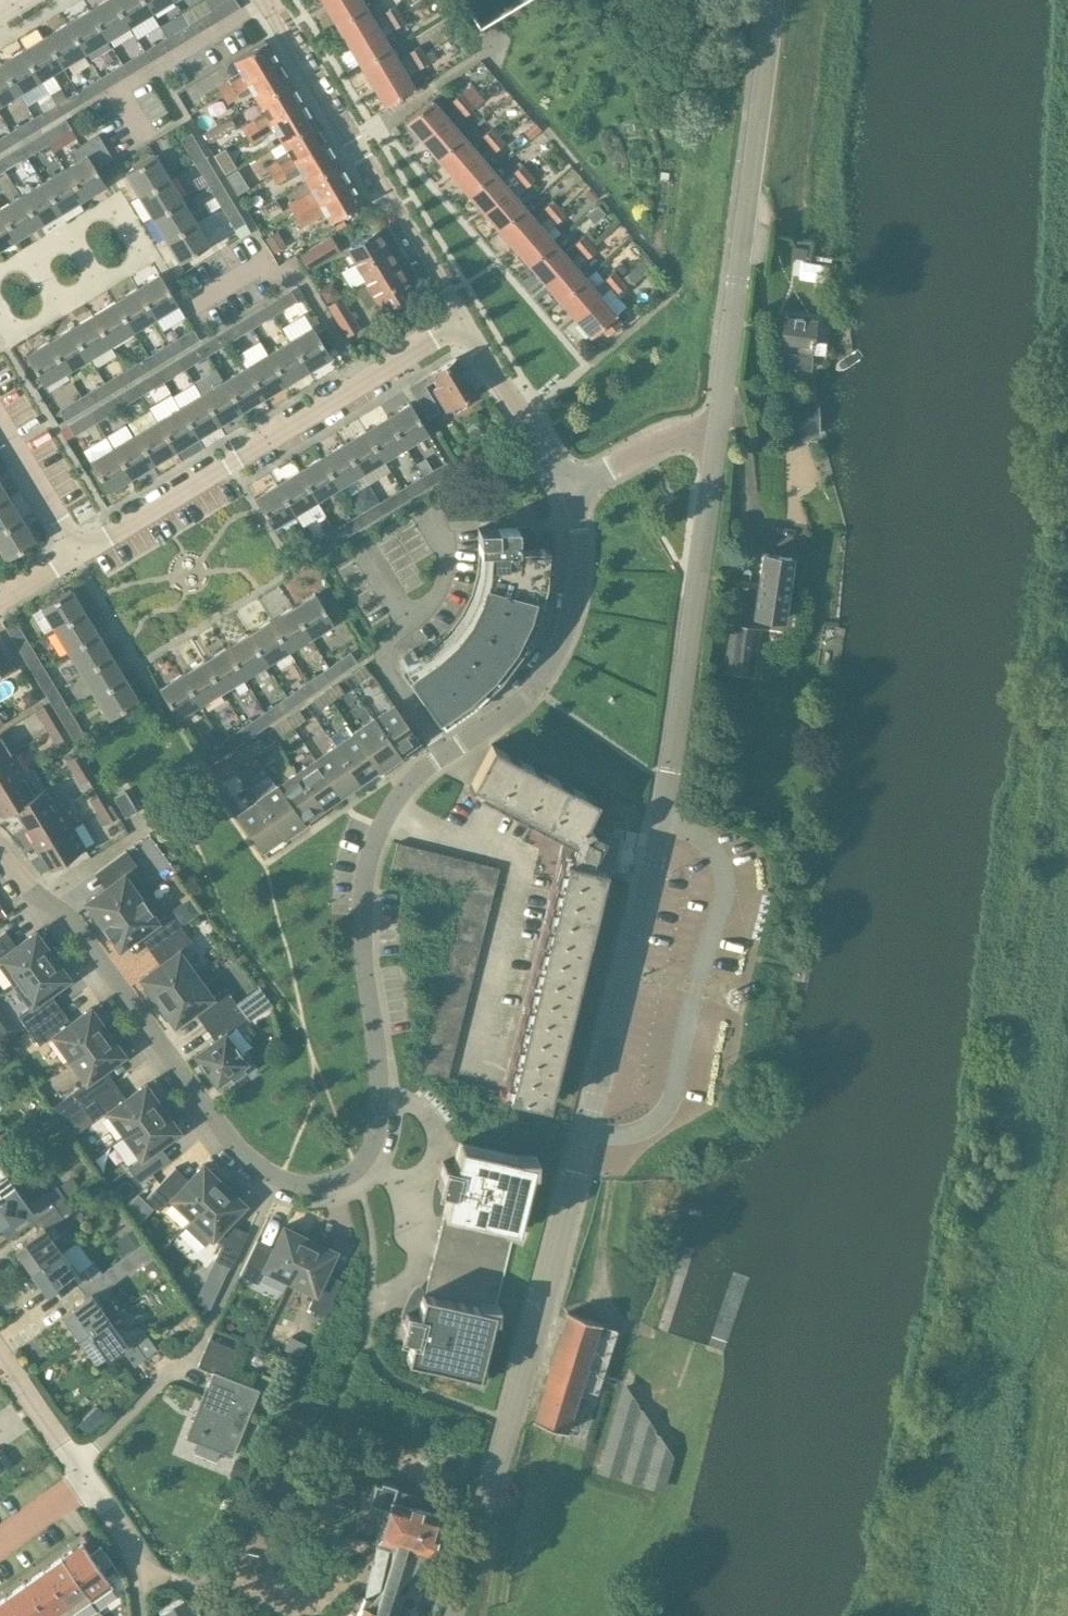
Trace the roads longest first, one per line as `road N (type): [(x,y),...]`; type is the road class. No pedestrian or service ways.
road 1 (residential): [(40,900),(71,920),(255,1166),(309,1184),(359,1169),(381,1097),(364,952),(373,845),(412,779),(535,685),(553,656),(576,601),(574,490)]
road 2 (tertiary): [(449,1615),(544,1304),(663,823),(713,440)]
road 3 (residential): [(79,552),(462,322)]
road 4 (tertiary): [(713,440),(765,0)]
road 5 (residential): [(462,322),(269,0)]
road 6 (residential): [(574,490),(462,322)]
road 7 (track): [(1035,1615),(1053,1466),(1067,1433)]
road 8 (residential): [(88,1480),(0,1355)]
road 9 (residential): [(79,552),(0,423)]
road 10 (residential): [(574,490),(661,446),(713,440)]
road 11 (residential): [(139,1615),(126,1538),(88,1480)]

